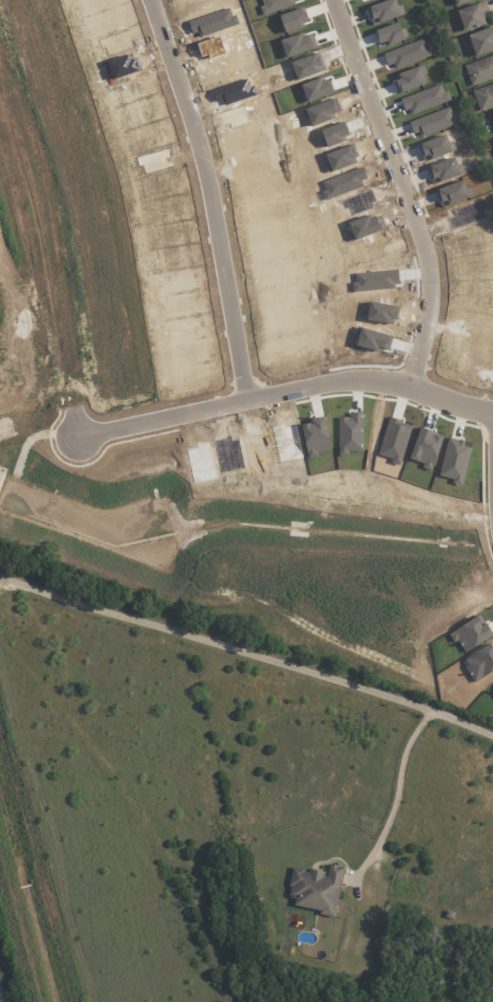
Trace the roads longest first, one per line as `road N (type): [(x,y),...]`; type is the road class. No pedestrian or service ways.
road 1 (residential): [(492,736),(432,709),(0,578)]
road 2 (residential): [(79,438),(353,379),(492,414)]
road 3 (residential): [(149,0),(205,175),(248,399)]
road 4 (residential): [(336,0),(422,246),(431,303),(408,389)]
road 5 (residential): [(0,97),(36,203),(79,438)]

